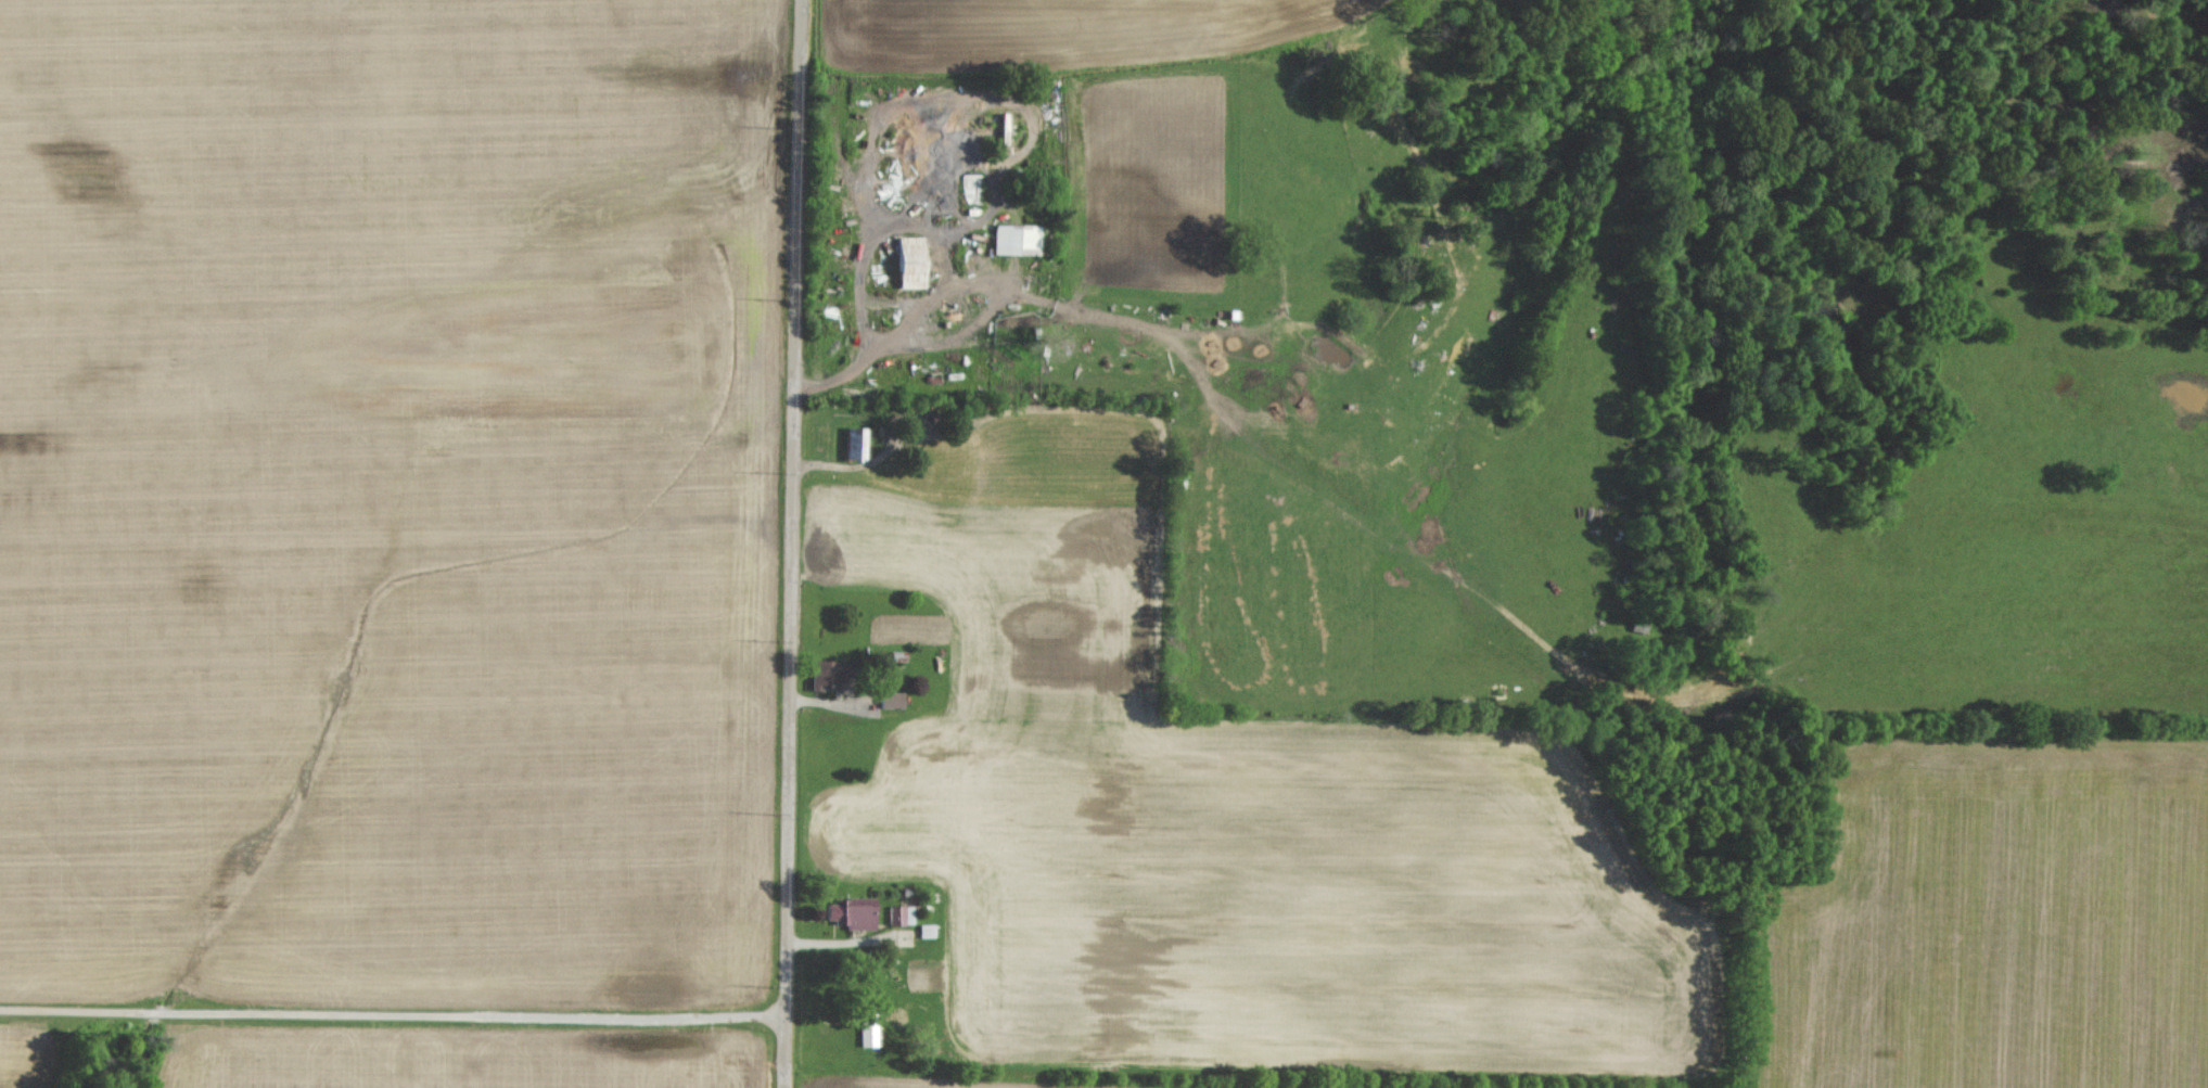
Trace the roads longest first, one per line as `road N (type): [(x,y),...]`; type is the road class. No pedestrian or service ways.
road 1 (residential): [(780,1087),(792,0)]

